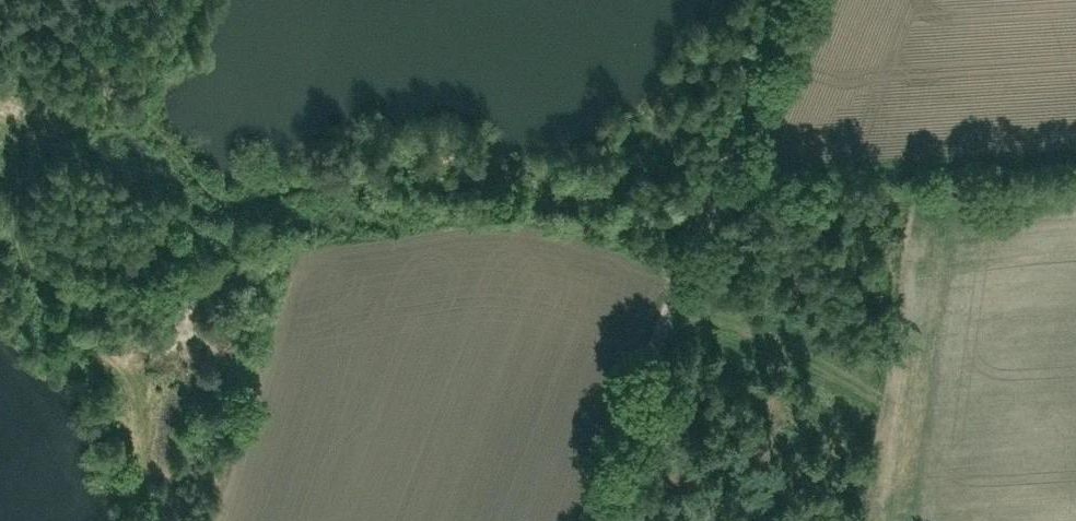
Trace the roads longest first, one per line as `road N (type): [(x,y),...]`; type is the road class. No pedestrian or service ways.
road 1 (residential): [(796,0),(592,520)]

